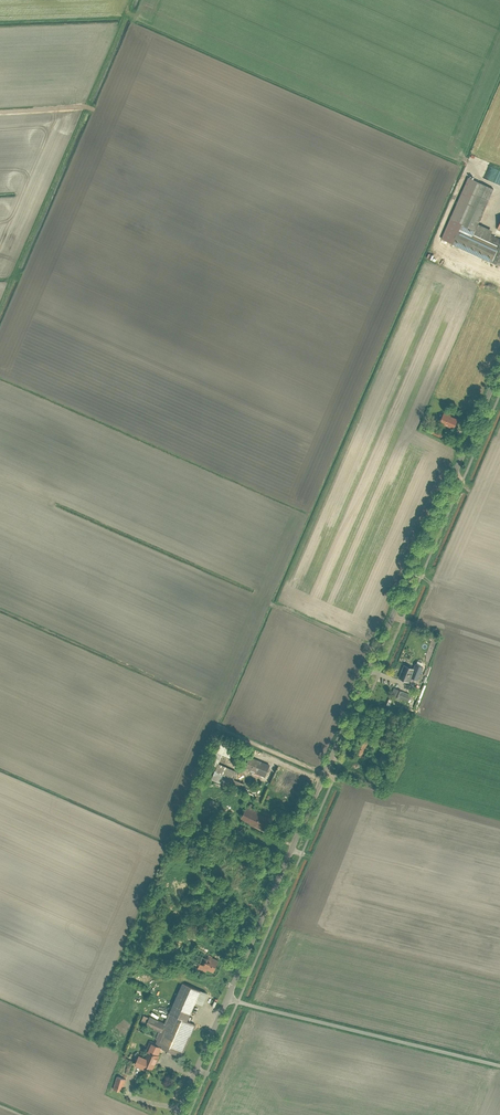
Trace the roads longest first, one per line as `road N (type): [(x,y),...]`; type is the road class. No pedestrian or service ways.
road 1 (tertiary): [(499,368),(177,1114)]

